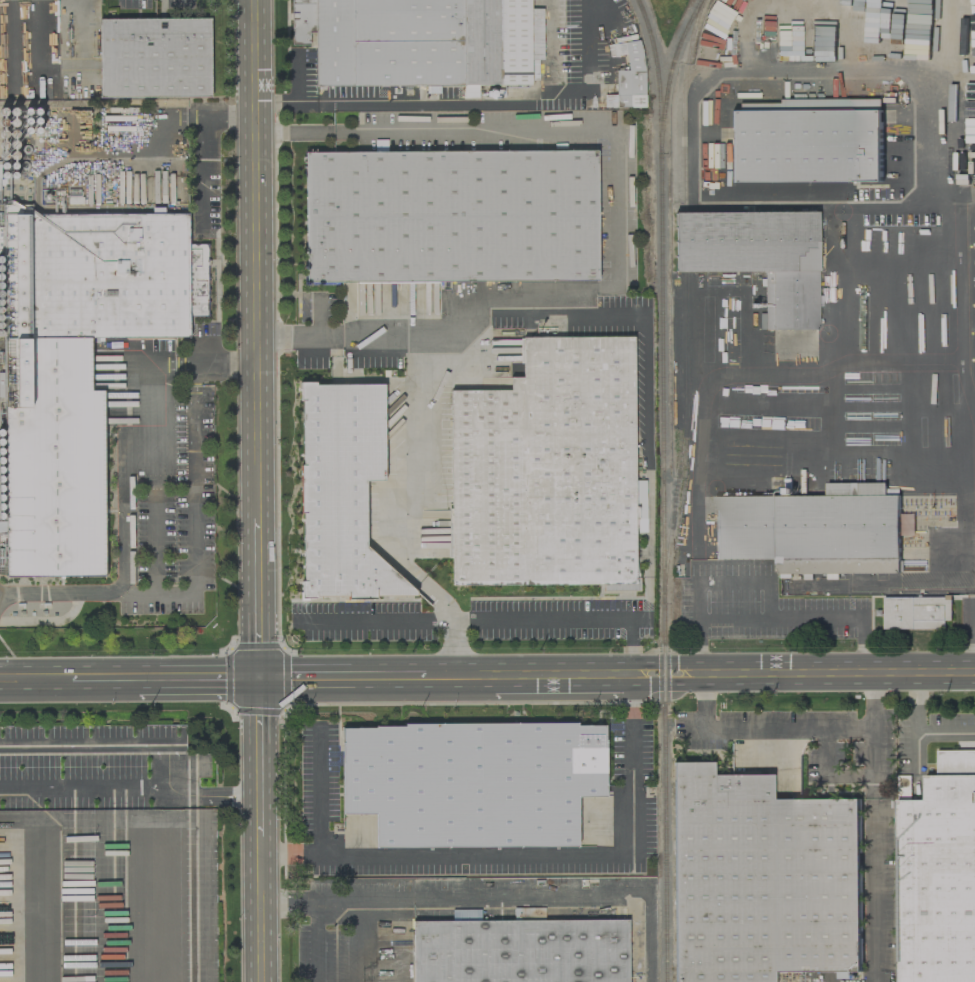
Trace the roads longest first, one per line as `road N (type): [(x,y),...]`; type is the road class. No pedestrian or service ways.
road 1 (residential): [(254,0),(260,795)]
road 2 (primary): [(636,674),(974,672)]
road 3 (primary): [(433,678),(636,674)]
road 4 (residential): [(260,795),(261,981)]
road 5 (primary): [(259,682),(433,678)]
road 6 (primary): [(133,683),(259,682)]

